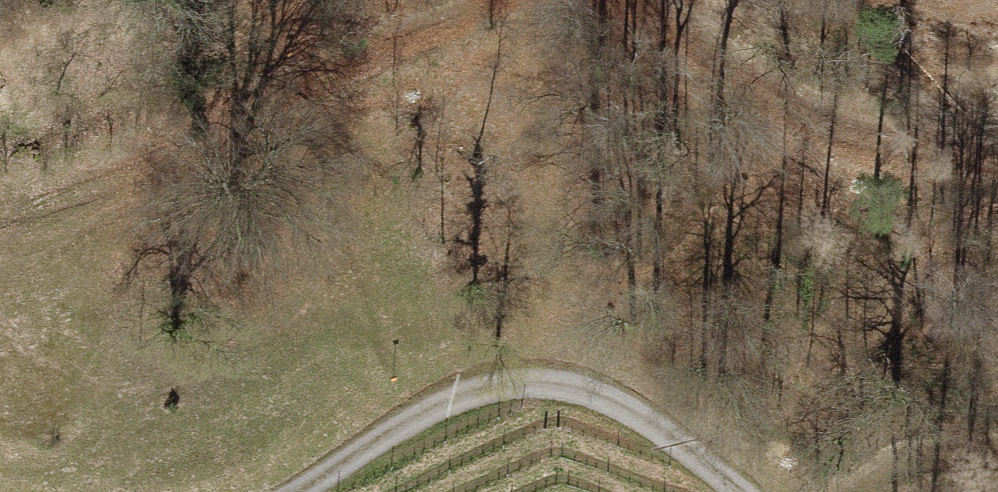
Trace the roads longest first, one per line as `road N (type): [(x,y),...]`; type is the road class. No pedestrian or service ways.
road 1 (track): [(0,158),(45,140),(247,98),(348,54),(514,0)]
road 2 (track): [(298,491),(447,403),(497,387),(547,385),(607,400),(740,491)]
road 3 (track): [(611,0),(794,118),(997,157)]
road 4 (track): [(859,491),(892,467),(997,460)]

